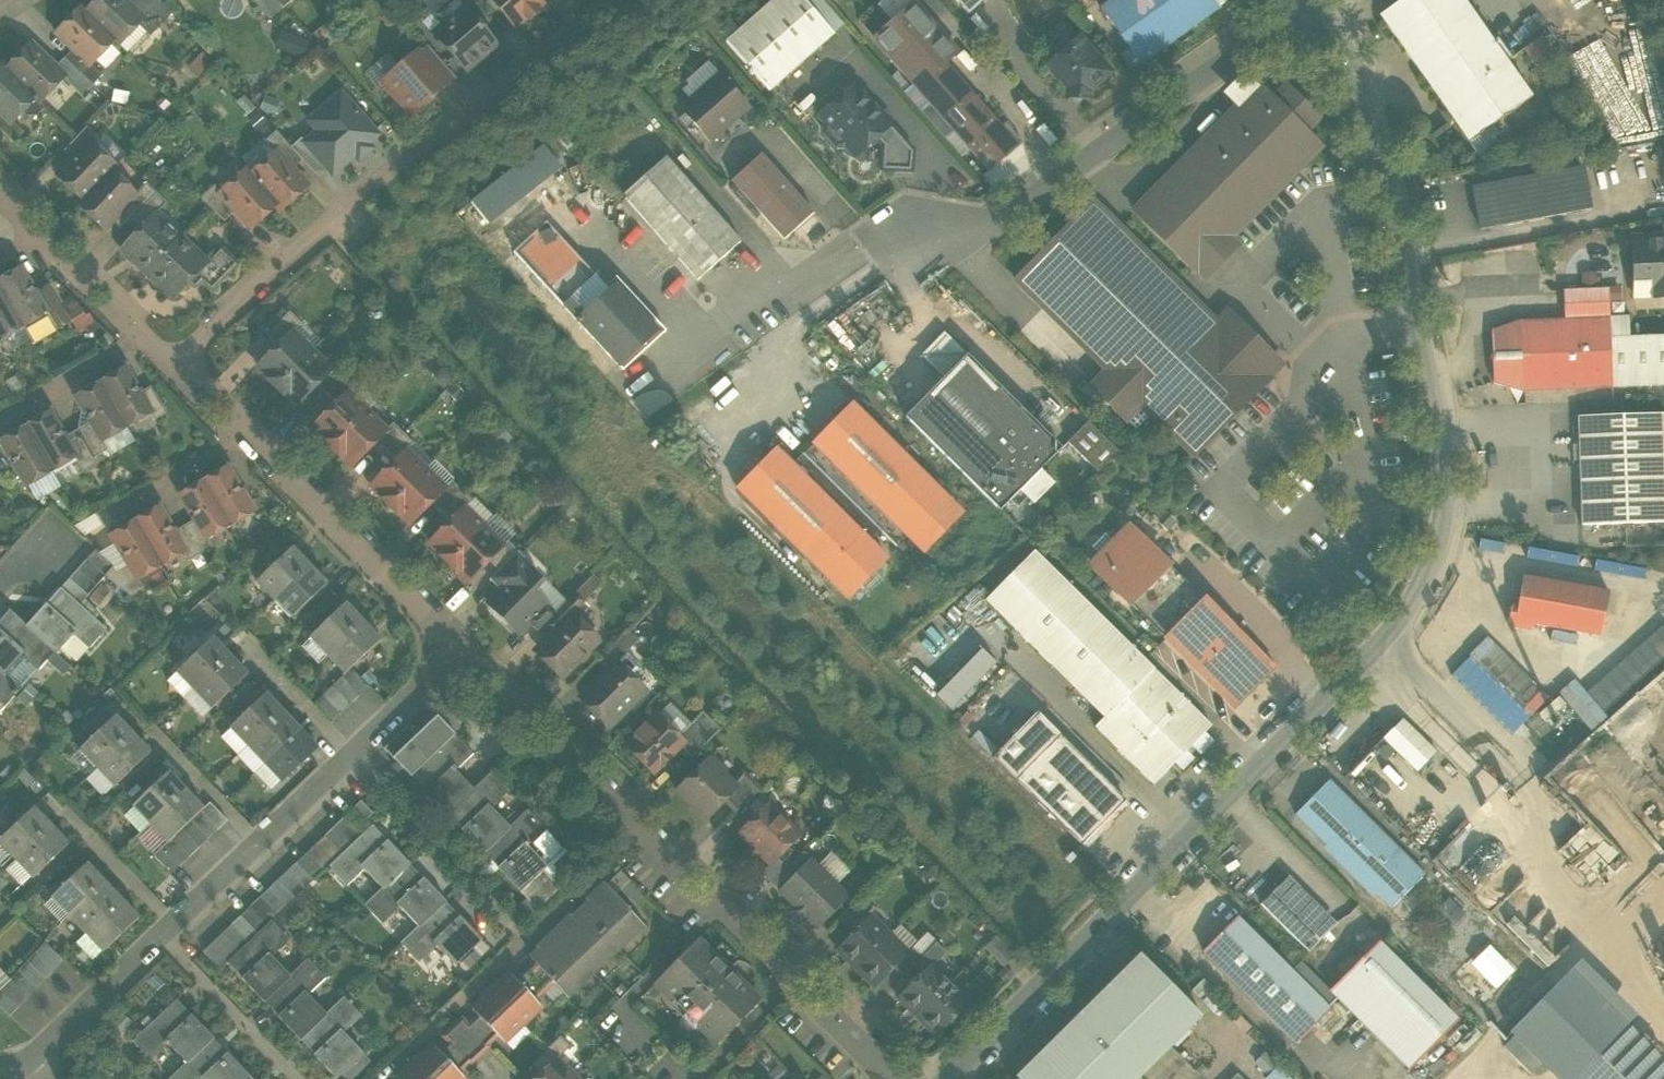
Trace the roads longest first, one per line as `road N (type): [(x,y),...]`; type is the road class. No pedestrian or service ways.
road 1 (residential): [(949,1078),(1389,632),(1431,562),(1445,497),(1415,303),(1377,130),(1322,0)]
road 2 (residential): [(1312,0),(973,239),(891,256),(662,413)]
road 3 (residential): [(468,647),(16,1078)]
road 4 (residential): [(468,647),(898,1078)]
road 5 (residential): [(174,356),(346,206),(607,0)]
road 6 (residential): [(174,356),(468,647)]
road 7 (residential): [(0,186),(174,356)]

